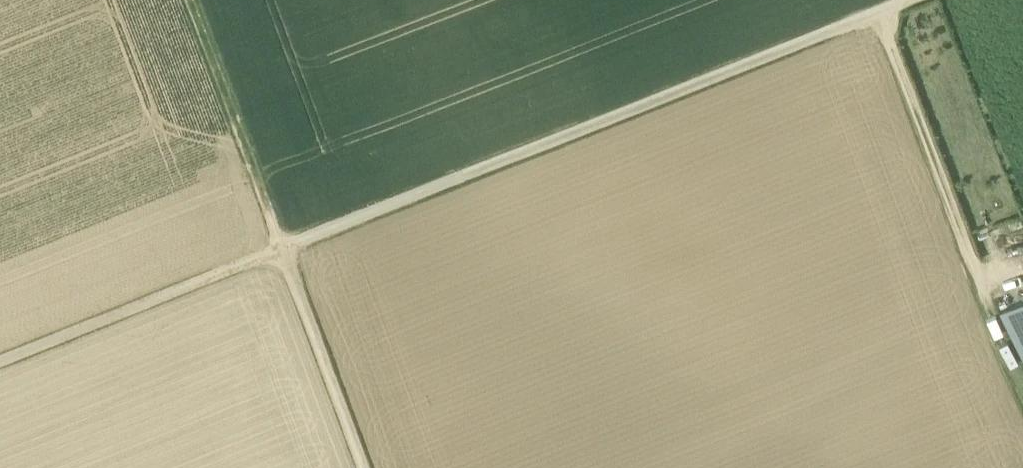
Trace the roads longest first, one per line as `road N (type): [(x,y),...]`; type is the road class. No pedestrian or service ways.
road 1 (track): [(914,0),(0,361)]
road 2 (track): [(187,0),(367,467)]
road 3 (track): [(879,14),(1022,384)]

